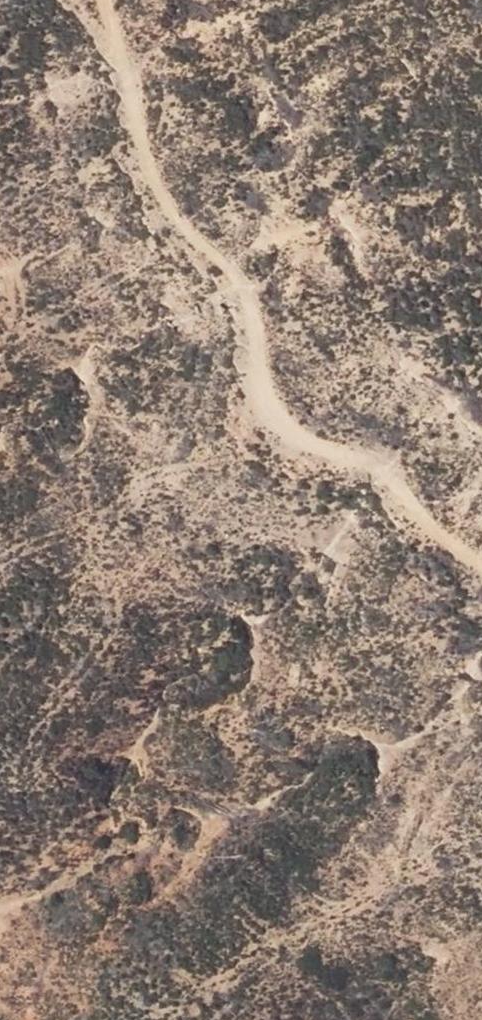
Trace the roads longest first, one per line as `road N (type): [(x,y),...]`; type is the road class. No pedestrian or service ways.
road 1 (track): [(105,0),(116,22),(128,101),(154,166),(221,209),(242,251),(269,415),(326,452),(395,472),(431,528),(481,562)]

